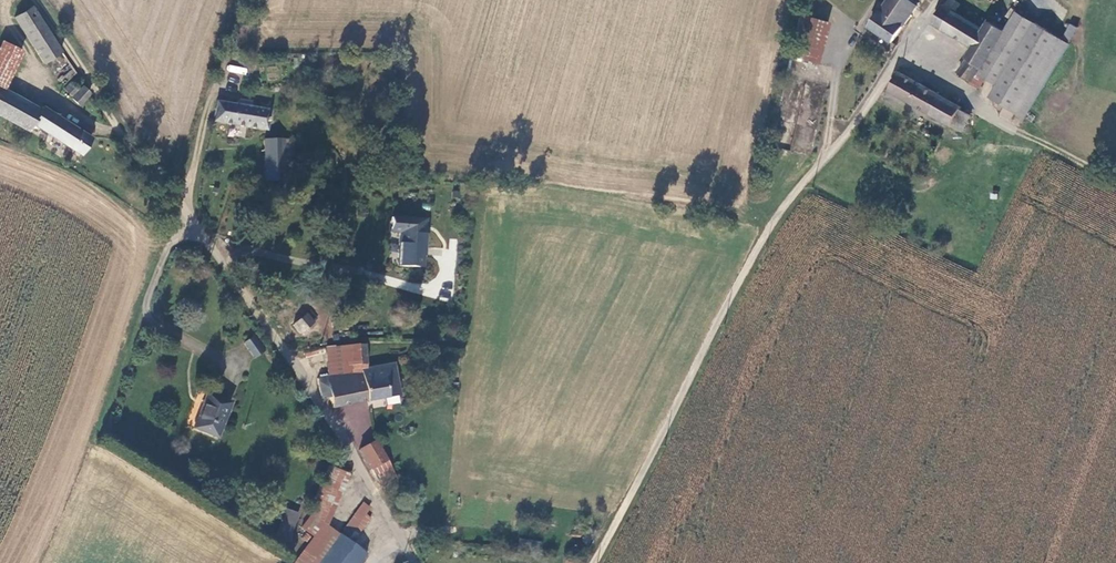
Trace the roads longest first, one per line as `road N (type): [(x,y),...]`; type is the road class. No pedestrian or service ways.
road 1 (unclassified): [(593,562),(775,216),(871,101),(939,0)]
road 2 (unclassified): [(413,562),(337,430),(182,205)]
road 3 (track): [(182,205),(38,0)]
road 4 (track): [(904,50),(1032,135),(1115,179)]

